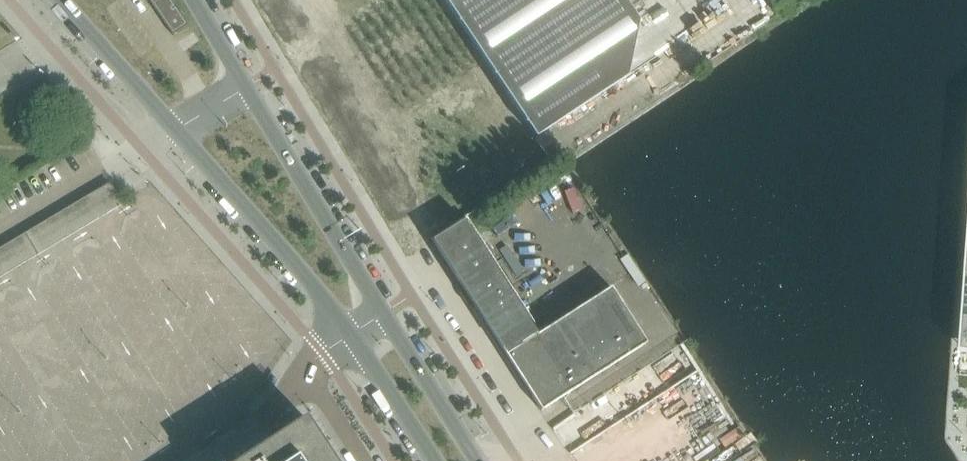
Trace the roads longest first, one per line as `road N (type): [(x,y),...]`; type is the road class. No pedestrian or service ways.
road 1 (primary): [(479,460),(322,274),(124,0)]
road 2 (primary): [(62,0),(248,263),(413,460)]
road 3 (tertiary): [(176,130),(352,334)]
road 4 (tertiary): [(384,314),(247,88)]
road 5 (tertiary): [(60,0),(176,130)]
road 6 (tertiary): [(477,460),(384,314)]
road 7 (tertiary): [(352,334),(434,460)]
road 8 (unclassified): [(208,460),(269,421),(305,371)]

